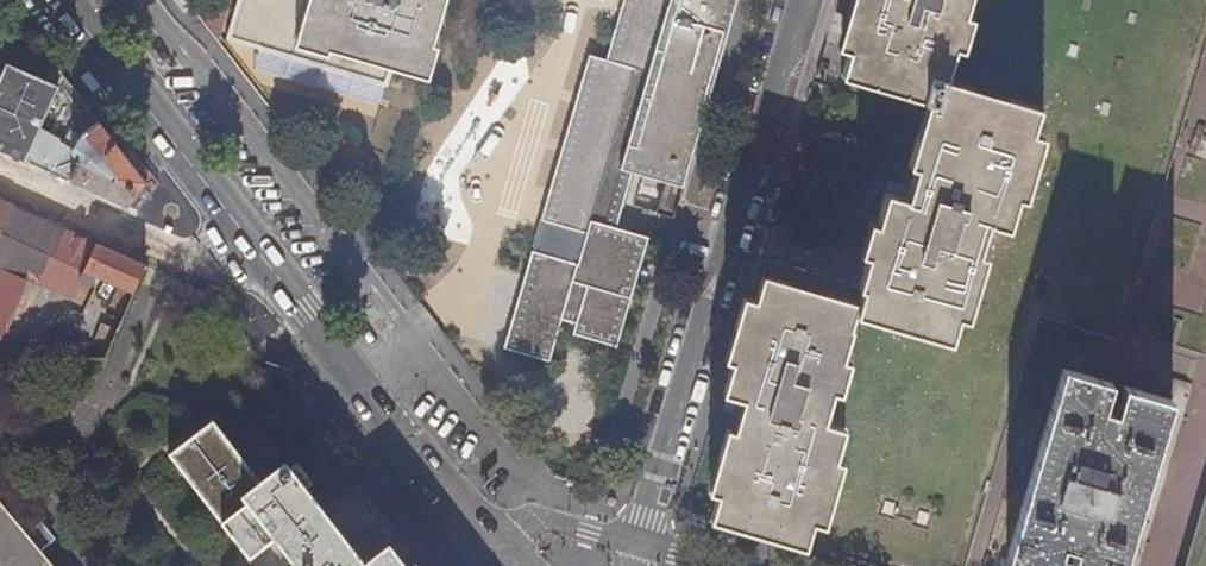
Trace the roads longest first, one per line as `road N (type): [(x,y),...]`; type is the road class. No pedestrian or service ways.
road 1 (residential): [(636,546),(807,0)]
road 2 (secondary): [(261,256),(485,535)]
road 3 (secondary): [(70,0),(261,256)]
road 4 (residential): [(261,256),(219,264),(178,257),(0,176)]
road 5 (residential): [(636,546),(545,519),(485,535)]

